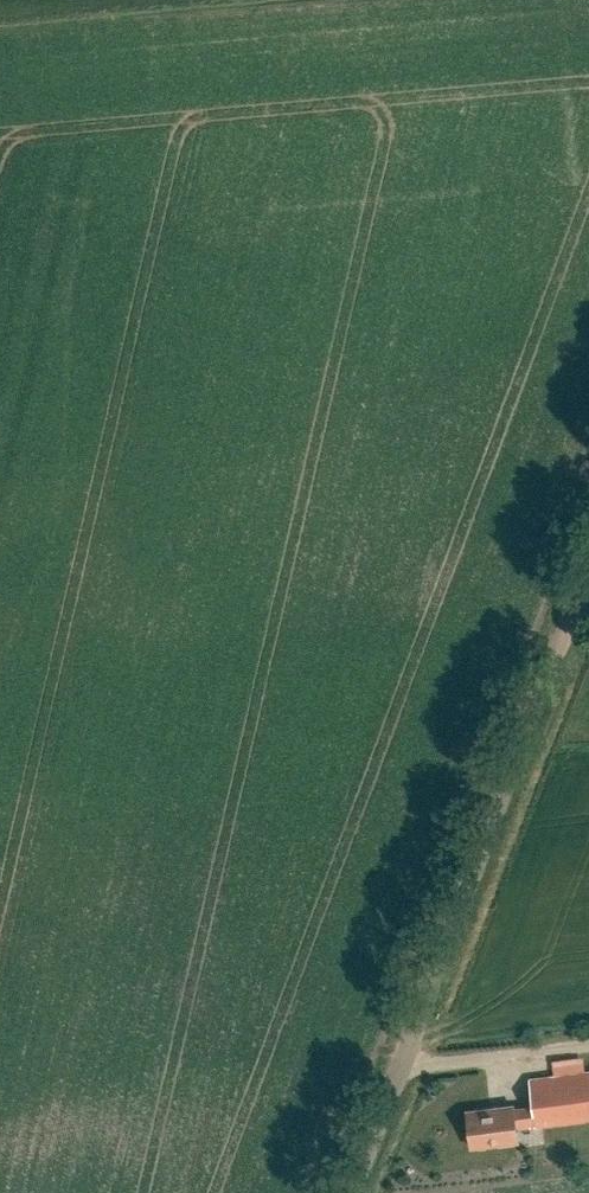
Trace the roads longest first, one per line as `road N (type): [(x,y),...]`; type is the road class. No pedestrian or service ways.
road 1 (unclassified): [(356,1192),(588,602)]

